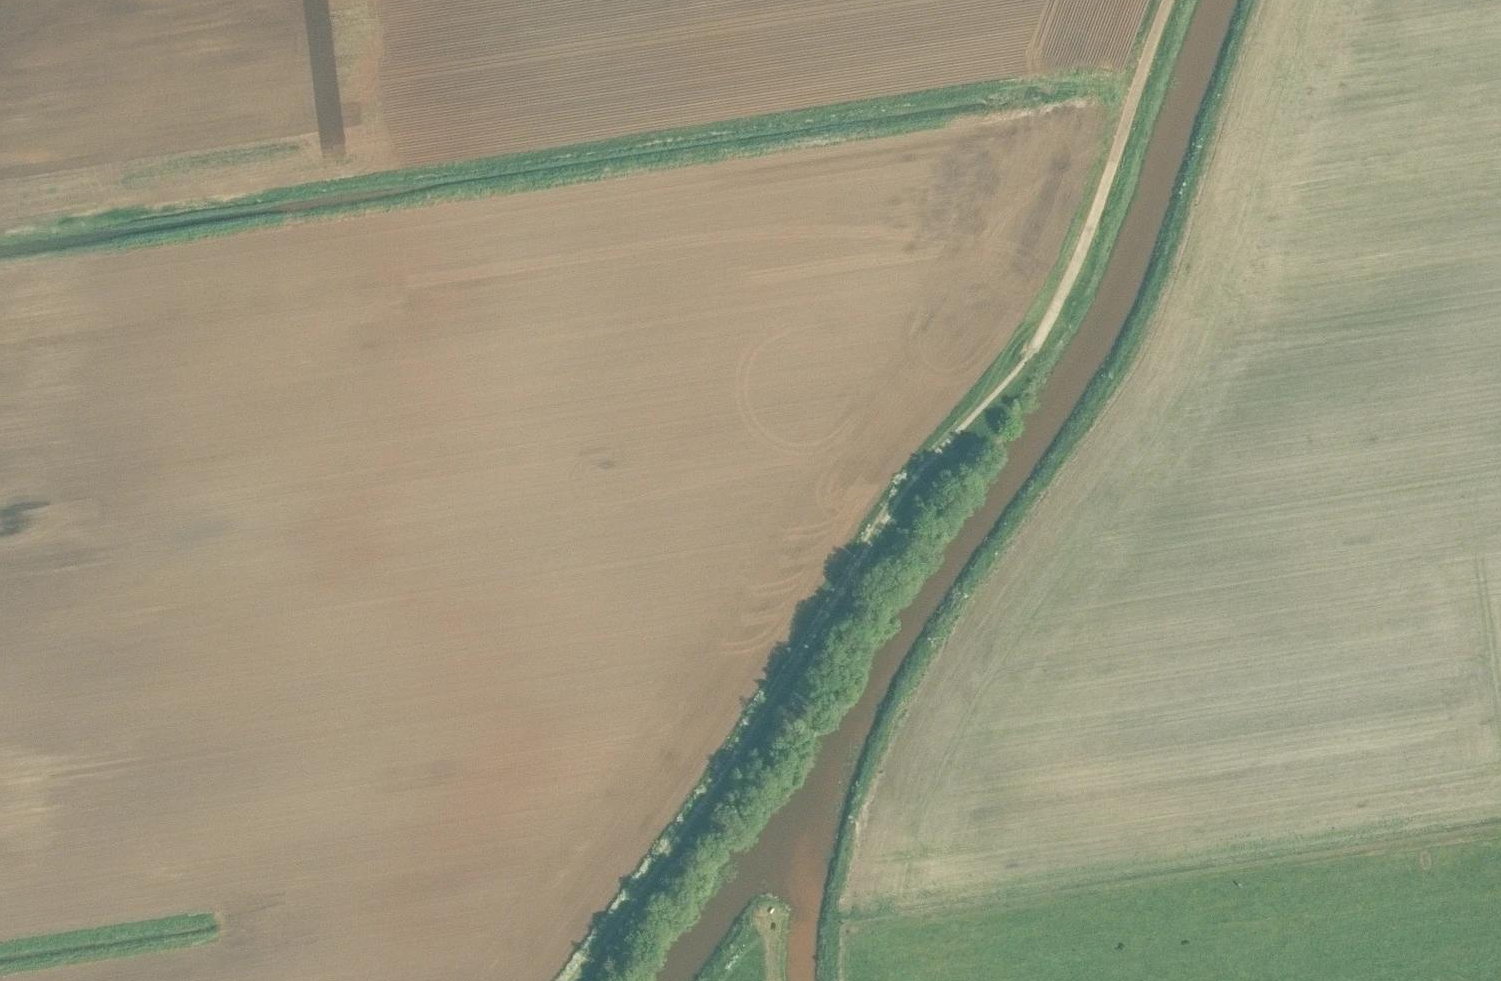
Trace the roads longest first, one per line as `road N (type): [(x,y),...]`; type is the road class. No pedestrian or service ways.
road 1 (unclassified): [(1033,351),(1083,240),(1170,0)]

